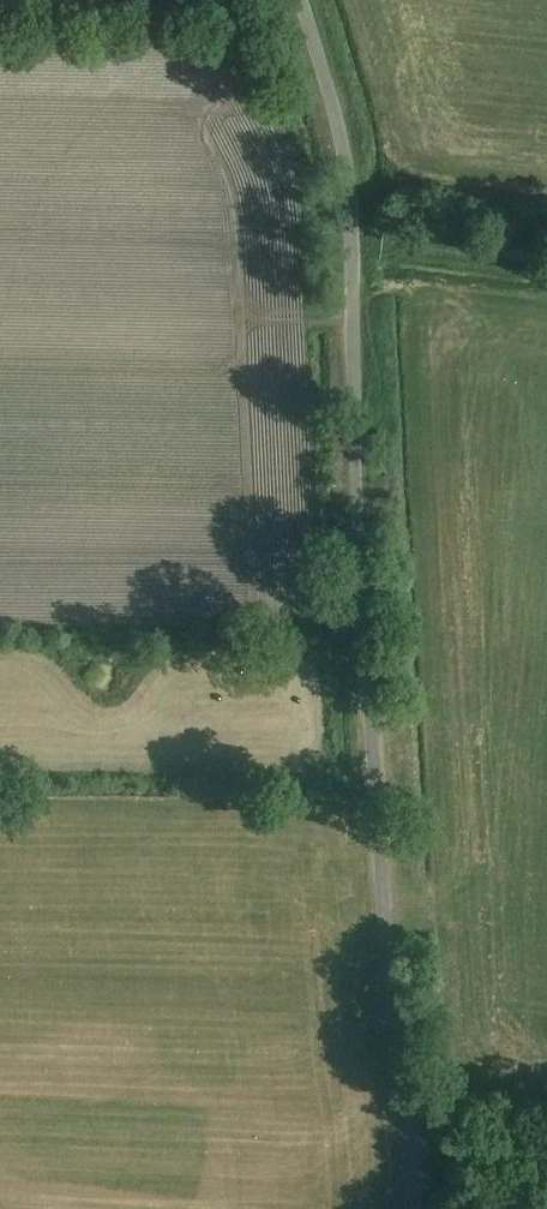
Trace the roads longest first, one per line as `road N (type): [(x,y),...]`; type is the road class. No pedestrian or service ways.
road 1 (unclassified): [(413,1208),(413,1125),(398,1060),(362,622),(350,216),(338,135),(301,0)]
road 2 (track): [(377,784),(0,778)]
road 3 (track): [(351,237),(546,263)]

